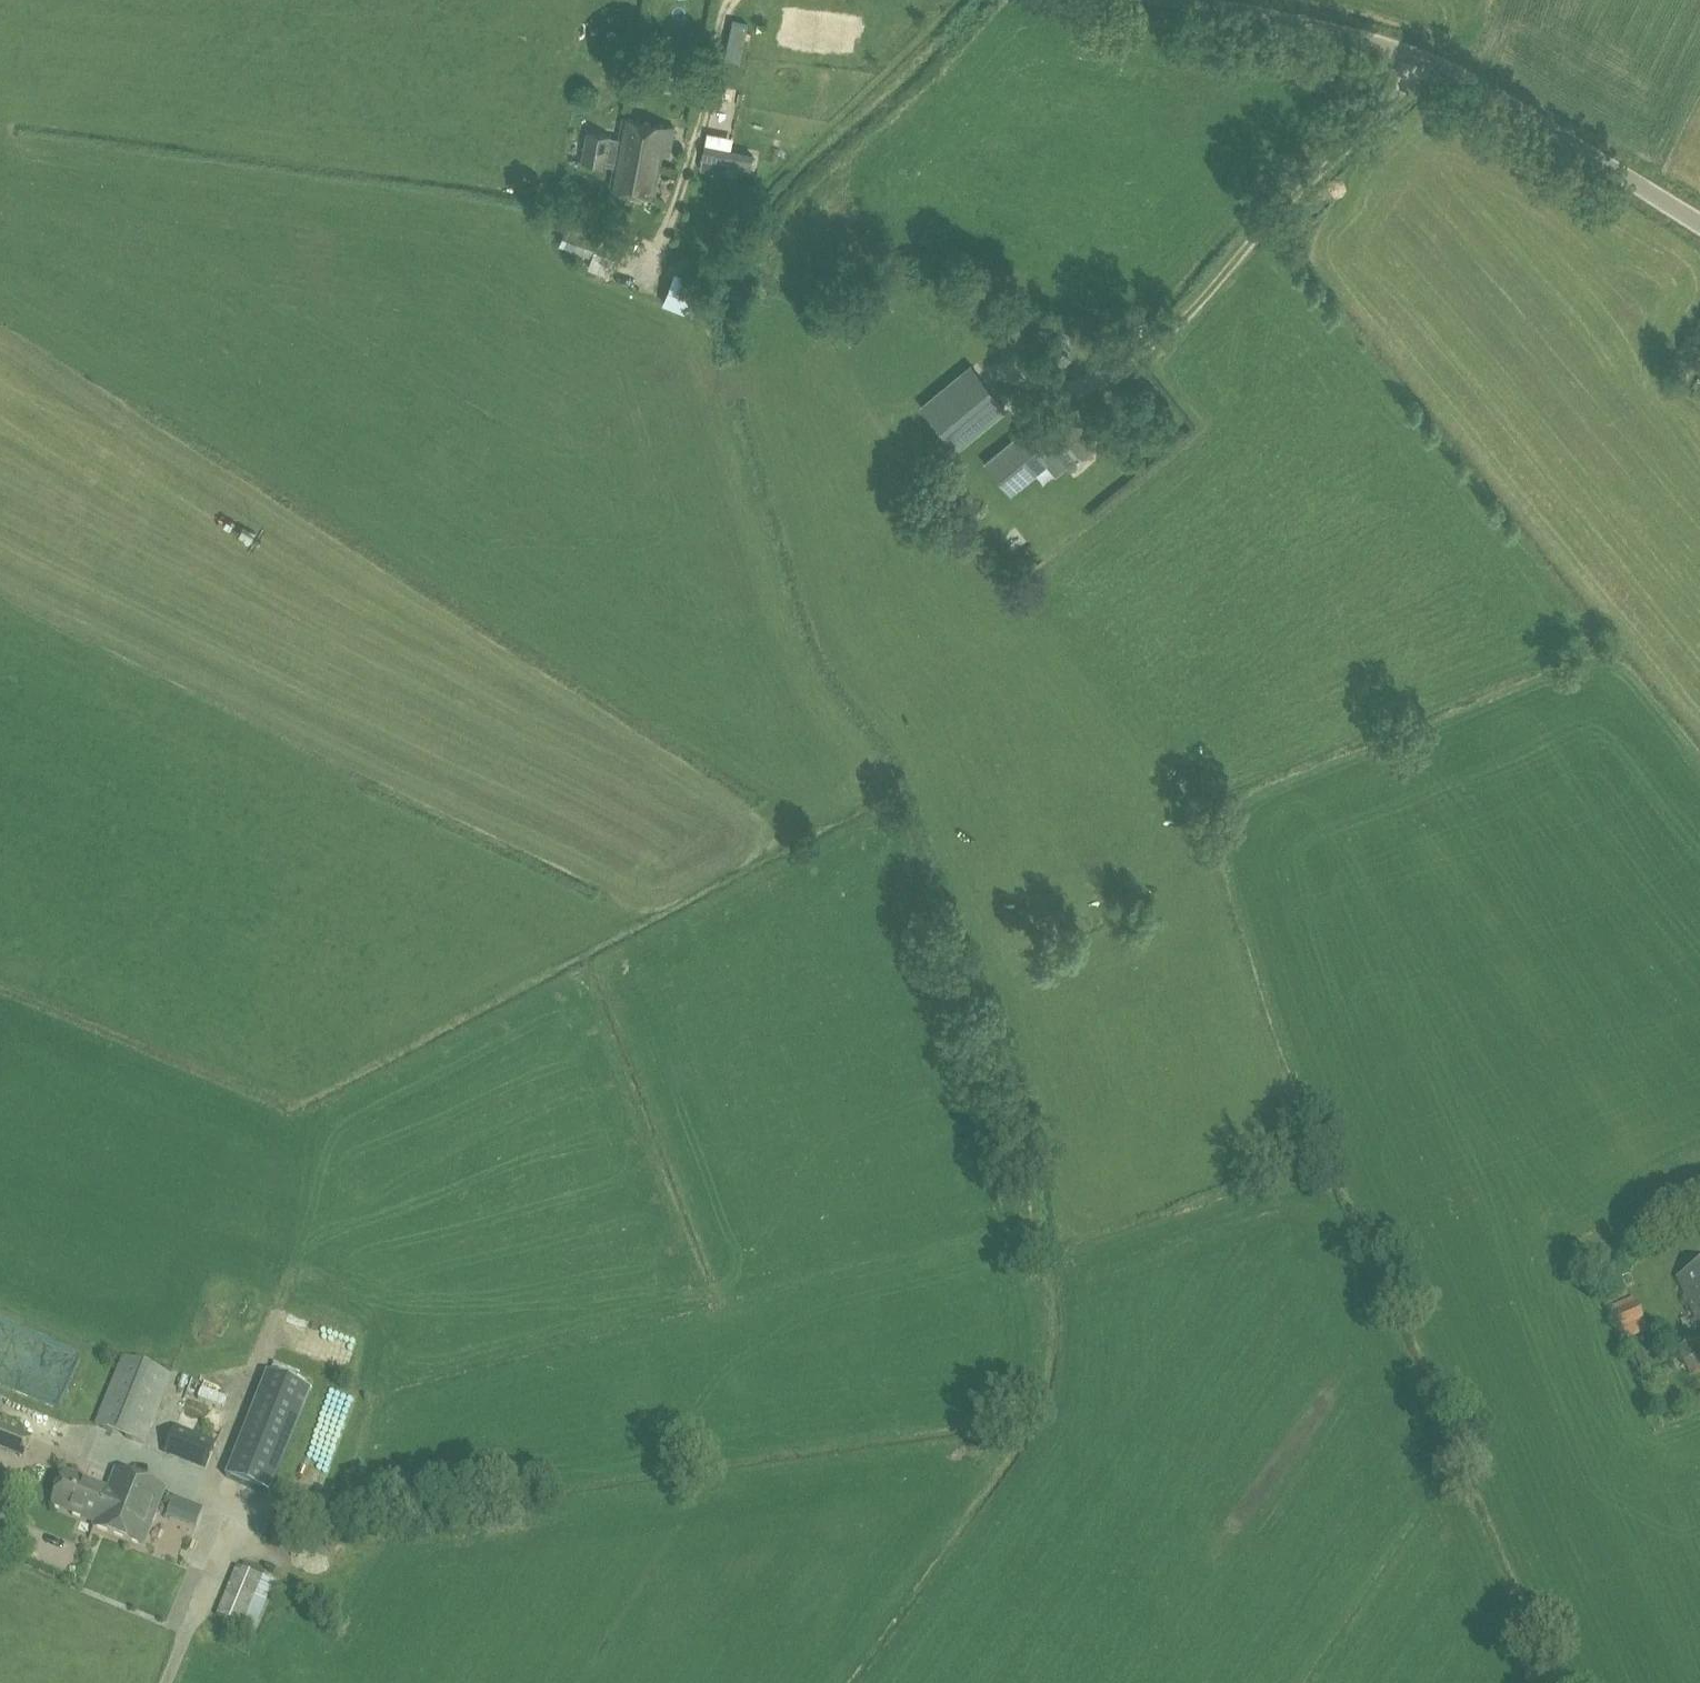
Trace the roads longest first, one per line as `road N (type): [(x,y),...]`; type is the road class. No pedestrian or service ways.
road 1 (unclassified): [(1699,223),(1420,58),(1178,0)]

